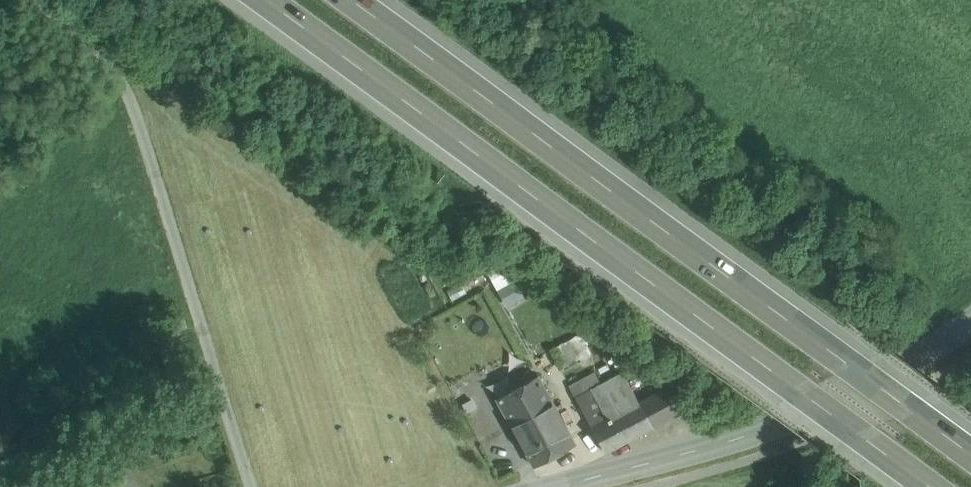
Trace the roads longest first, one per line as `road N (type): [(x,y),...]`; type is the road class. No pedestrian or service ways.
road 1 (motorway): [(270,0),(934,486)]
road 2 (motorway): [(970,452),(357,0)]
road 3 (unclassified): [(33,0),(89,39),(130,90),(249,486)]
road 4 (secondary): [(970,325),(777,427),(558,486)]

